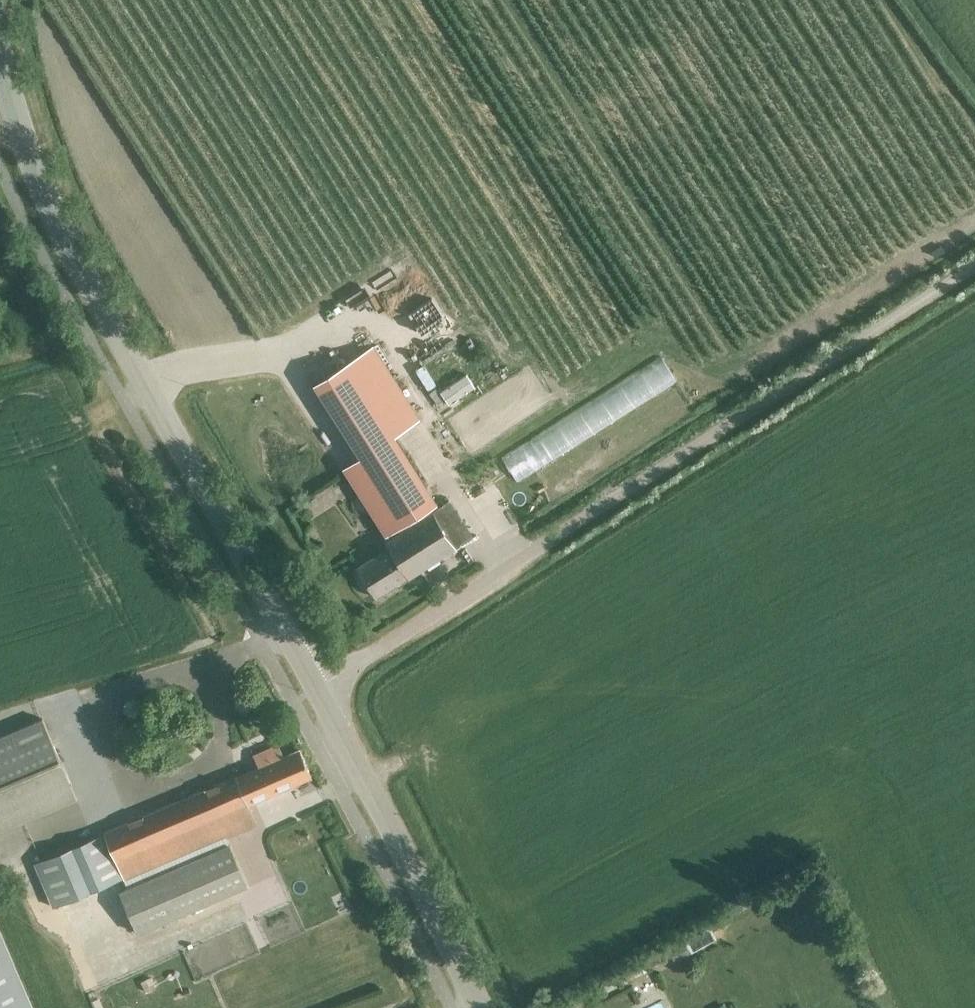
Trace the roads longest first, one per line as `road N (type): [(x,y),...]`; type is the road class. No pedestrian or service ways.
road 1 (unclassified): [(974,265),(317,688)]
road 2 (unclassified): [(317,688),(49,204),(0,49)]
road 3 (unclassified): [(484,1007),(317,688)]

